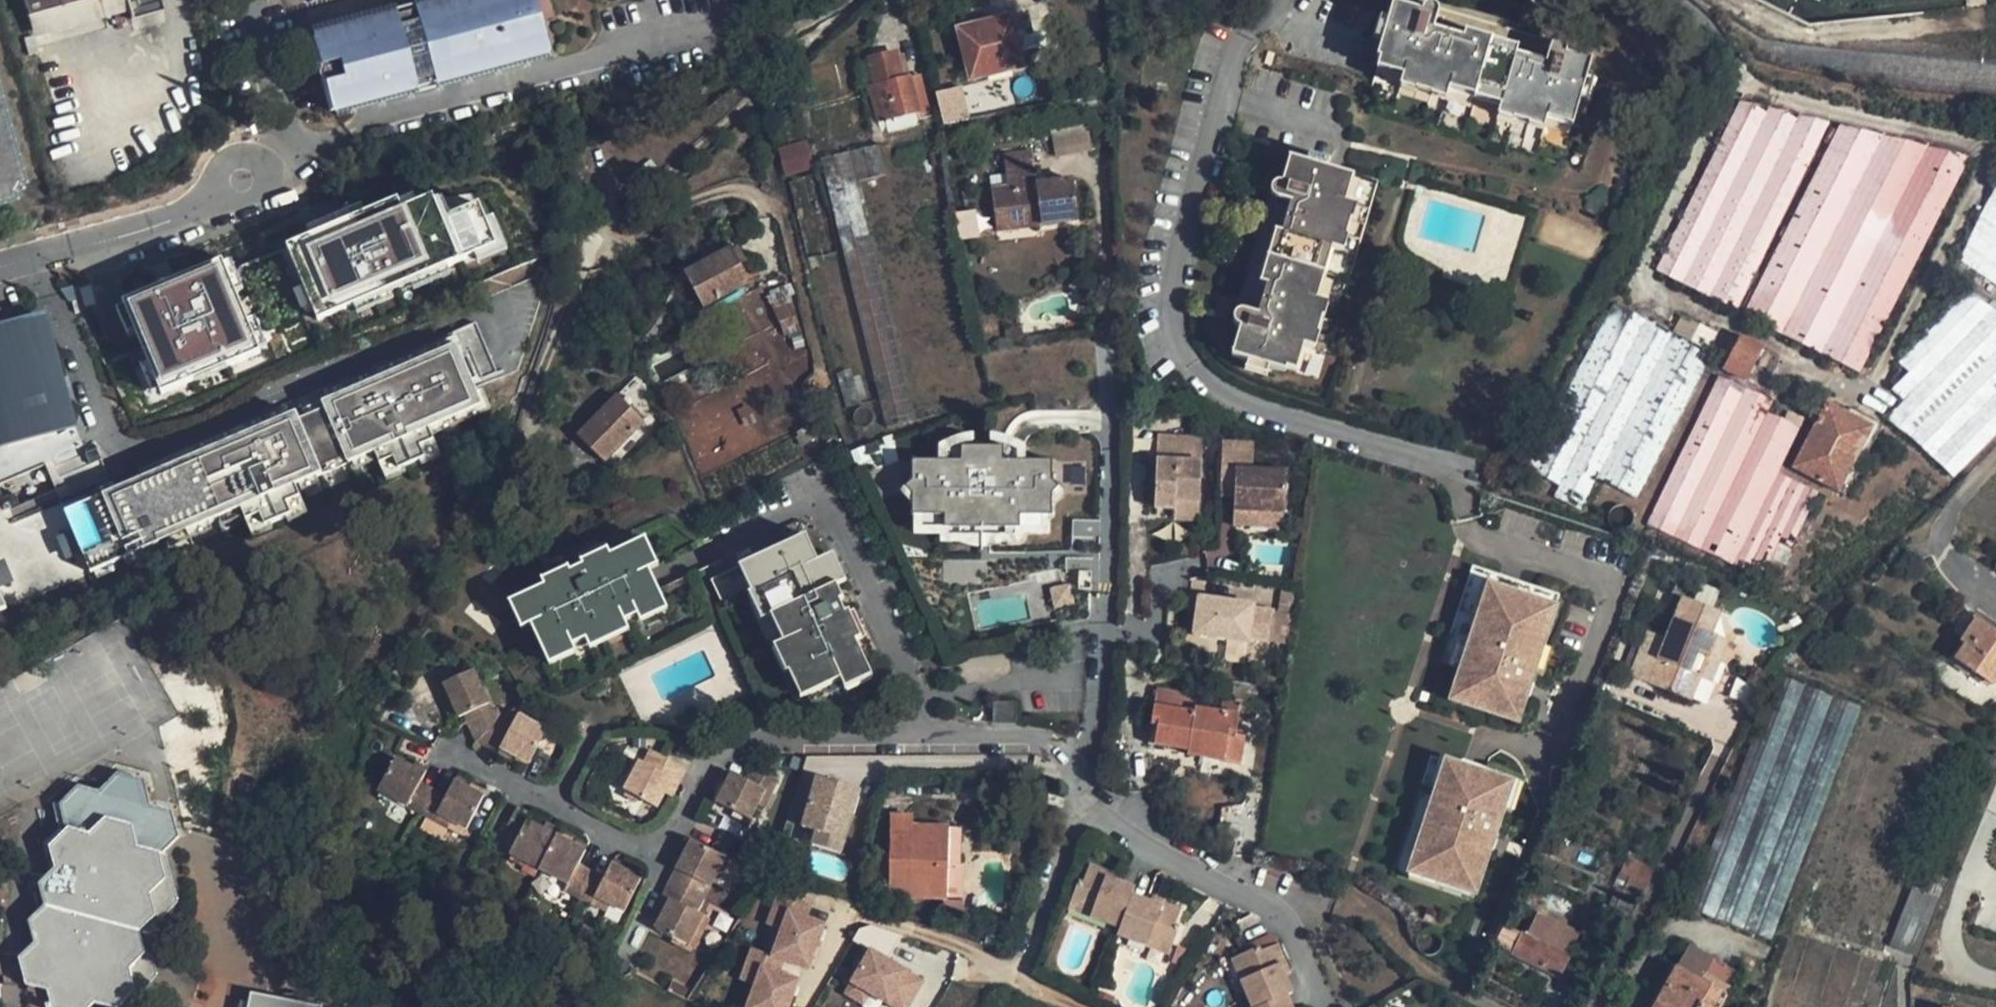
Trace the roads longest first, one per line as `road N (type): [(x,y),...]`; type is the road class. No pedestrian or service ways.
road 1 (track): [(864,0),(610,220),(631,243),(708,195),(748,192),(778,209),(842,427),(915,549)]
road 2 (unclassified): [(0,269),(194,219),(301,156),(660,48)]
road 3 (residential): [(936,736),(768,739),(702,777),(671,836),(640,845),(559,806)]
road 4 (residential): [(936,736),(821,507),(669,571)]
road 5 (residential): [(1074,760),(1100,676),(1108,464),(1098,432),(1065,422),(1016,436)]
road 6 (residential): [(1324,1006),(1285,912),(1151,845),(1090,800),(1074,760)]
road 7 (residential): [(1074,760),(1037,734),(936,736)]
road 8 (residential): [(559,806),(448,752)]

